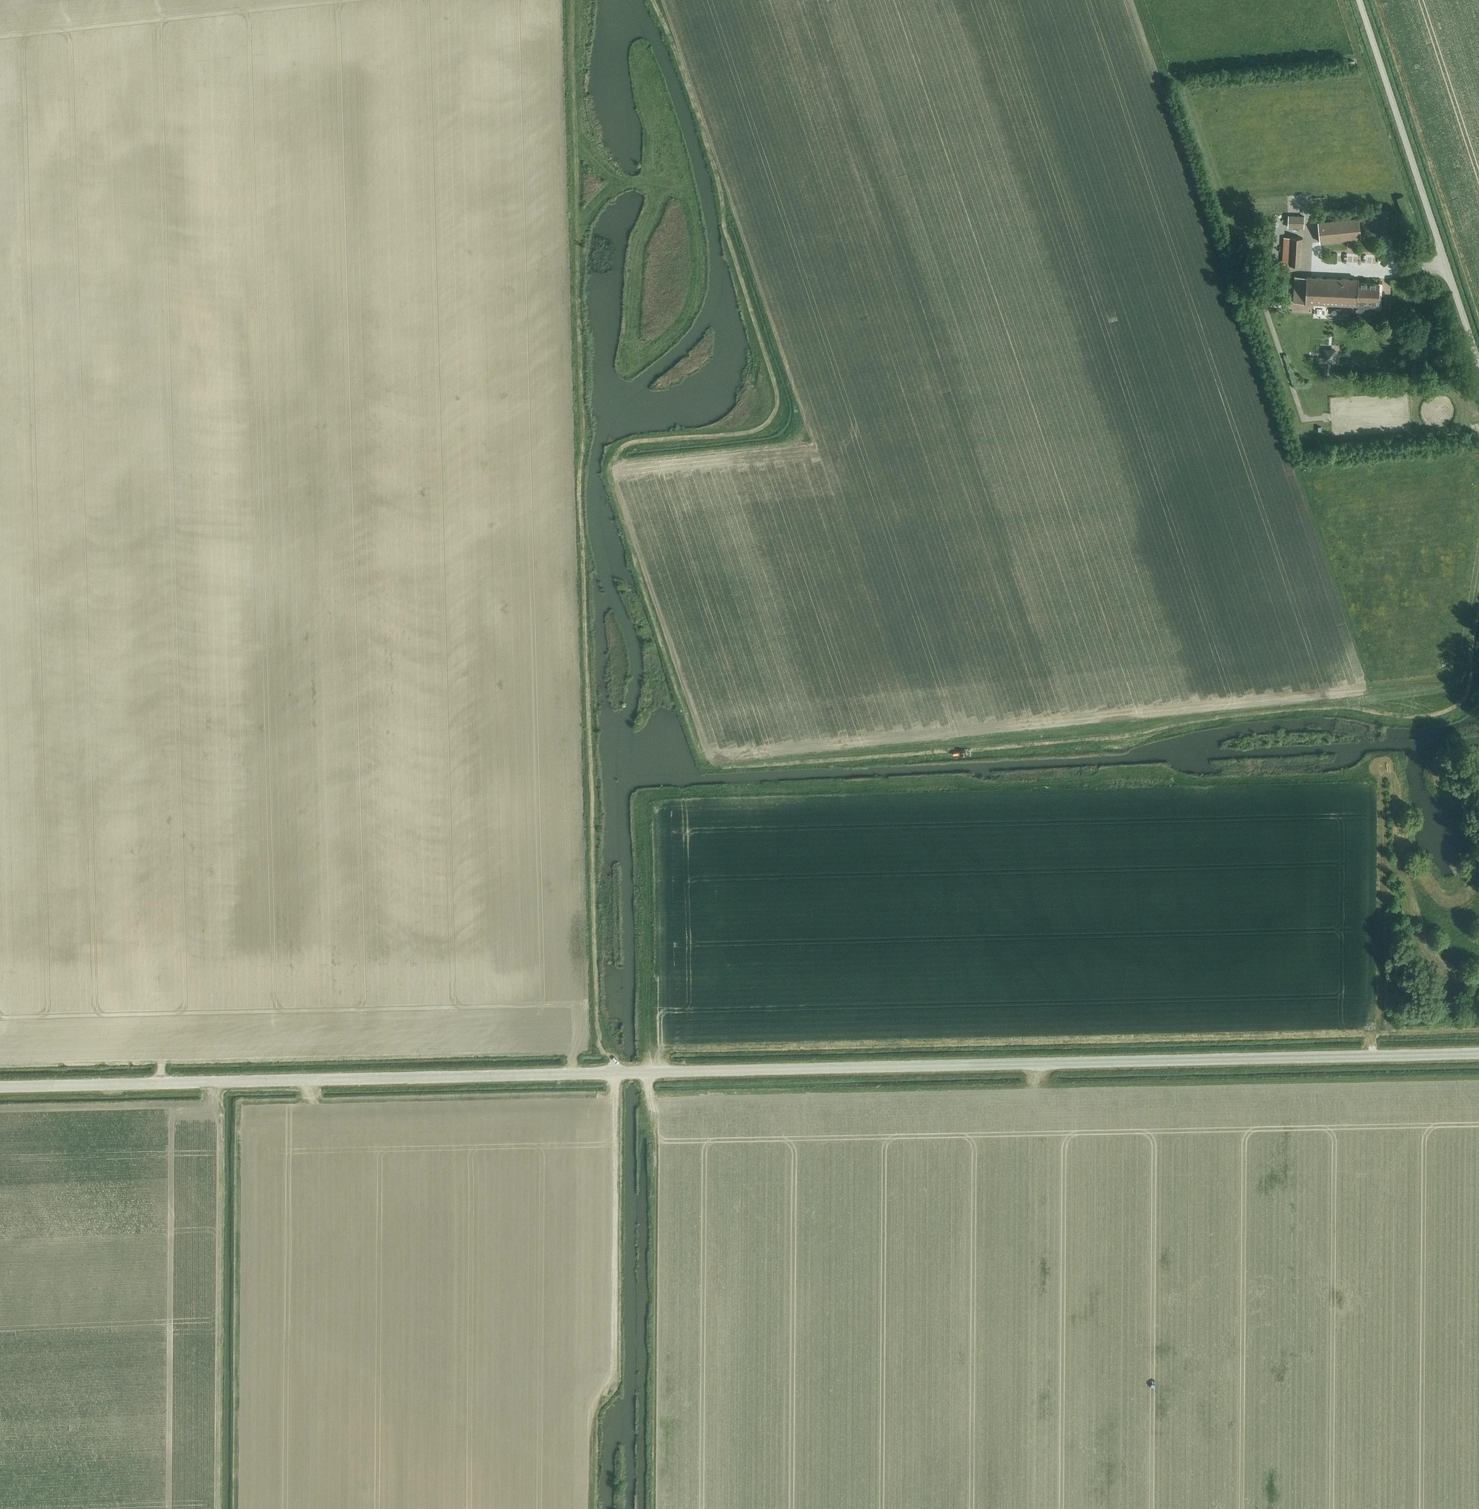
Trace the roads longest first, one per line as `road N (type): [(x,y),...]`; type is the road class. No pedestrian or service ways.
road 1 (tertiary): [(0,1086),(1478,1053)]
road 2 (unclassified): [(1478,368),(1360,0)]

